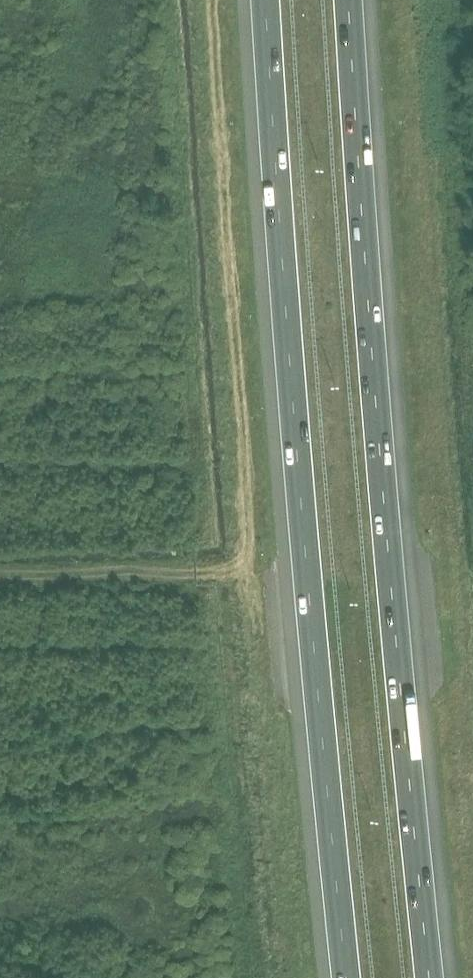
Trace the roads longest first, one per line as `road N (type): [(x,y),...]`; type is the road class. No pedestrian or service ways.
road 1 (motorway): [(263,0),(303,547),(345,977)]
road 2 (motorway): [(431,977),(389,542),(351,0)]

